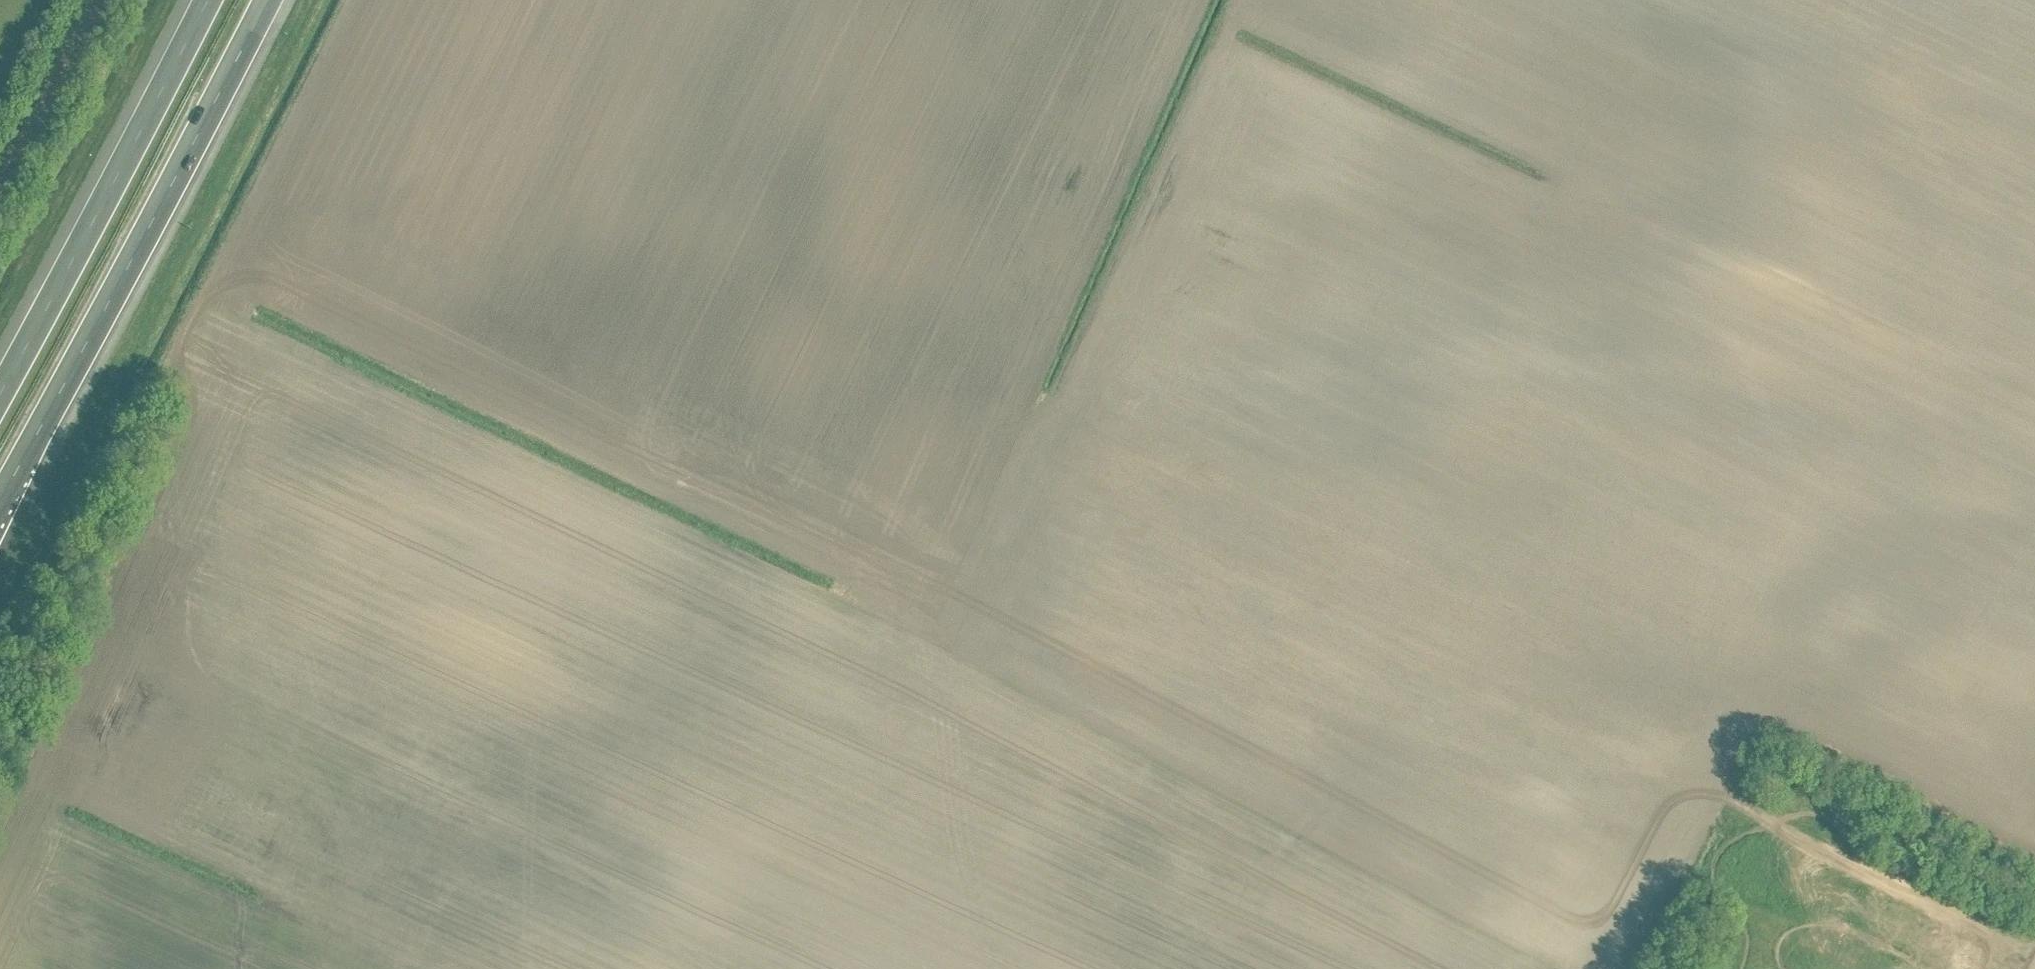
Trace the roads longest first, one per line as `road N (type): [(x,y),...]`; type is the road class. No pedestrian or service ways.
road 1 (motorway): [(0,497),(269,0)]
road 2 (motorway): [(206,0),(0,391)]

